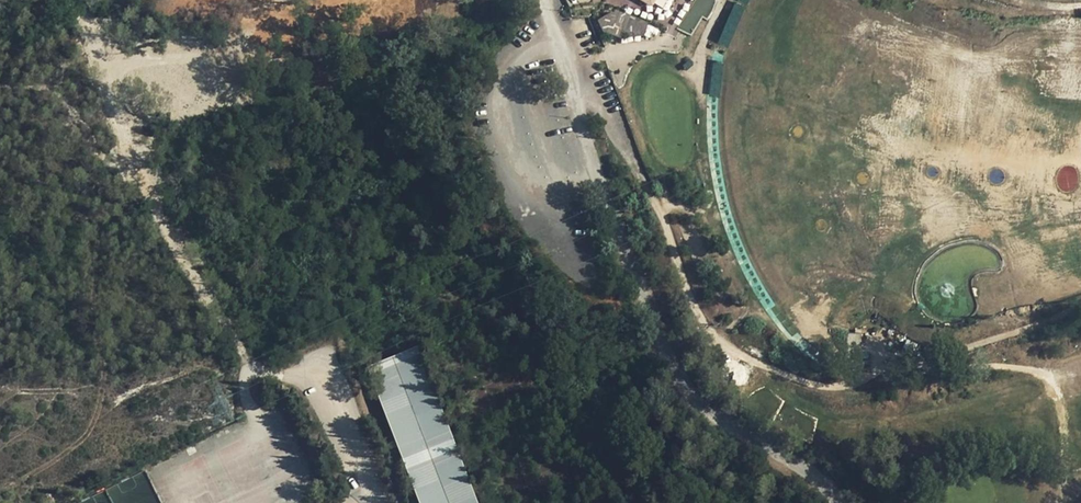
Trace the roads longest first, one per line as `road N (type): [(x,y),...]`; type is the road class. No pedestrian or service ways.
road 1 (track): [(1080,305),(828,389),(734,352),(703,319),(633,161),(580,65),(669,42)]
road 2 (residential): [(543,0),(632,275),(683,399),(838,502)]
road 3 (track): [(104,71),(126,151),(247,365)]
road 4 (track): [(104,71),(134,62),(229,58)]

